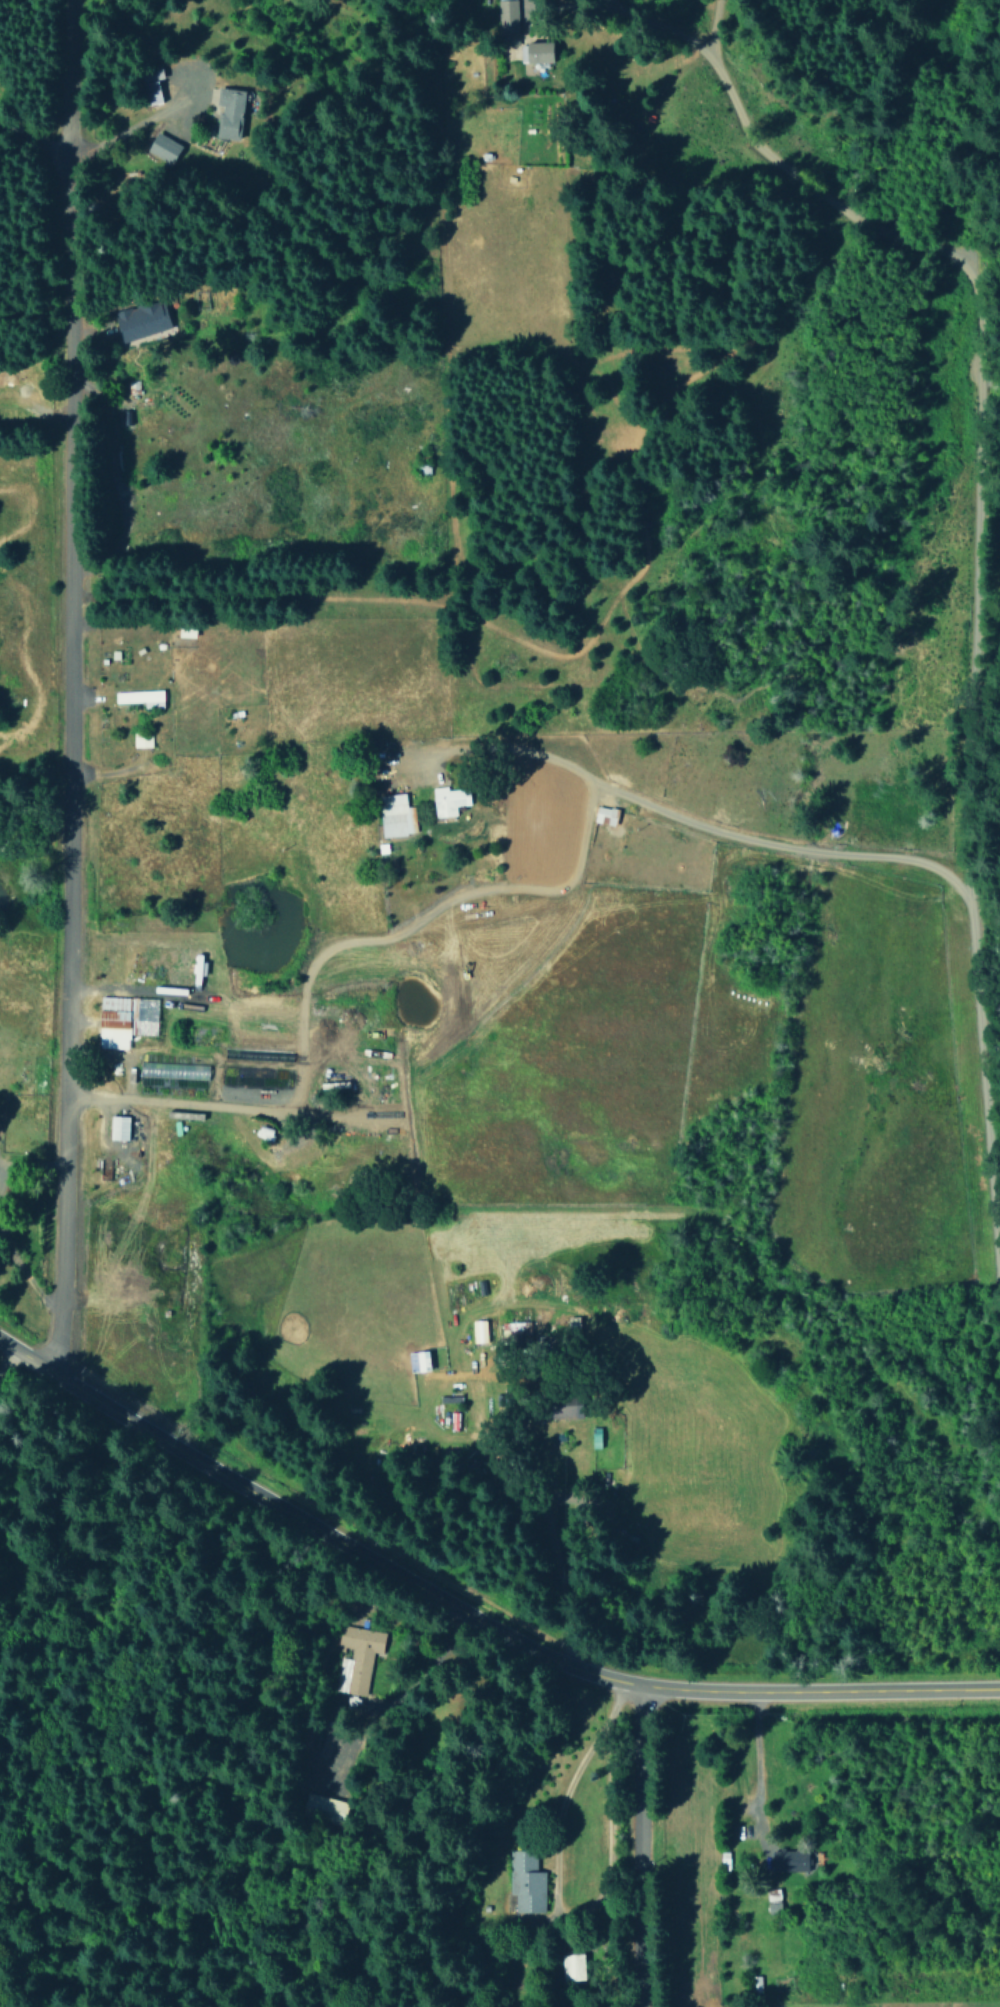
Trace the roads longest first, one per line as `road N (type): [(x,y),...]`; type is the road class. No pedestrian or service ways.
road 1 (residential): [(49,1373),(60,1301),(64,1100),(68,582),(58,152),(69,0)]
road 2 (residential): [(968,906),(960,785),(977,308),(969,273),(955,253),(864,225),(745,148),(711,96),(643,54),(553,30)]
road 3 (tertiary): [(999,1691),(634,1693),(546,1667),(0,1342)]
road 4 (residential): [(999,1273),(968,906),(935,871),(762,845),(540,766),(432,758)]
road 5 (residential): [(635,2006),(634,1693)]

